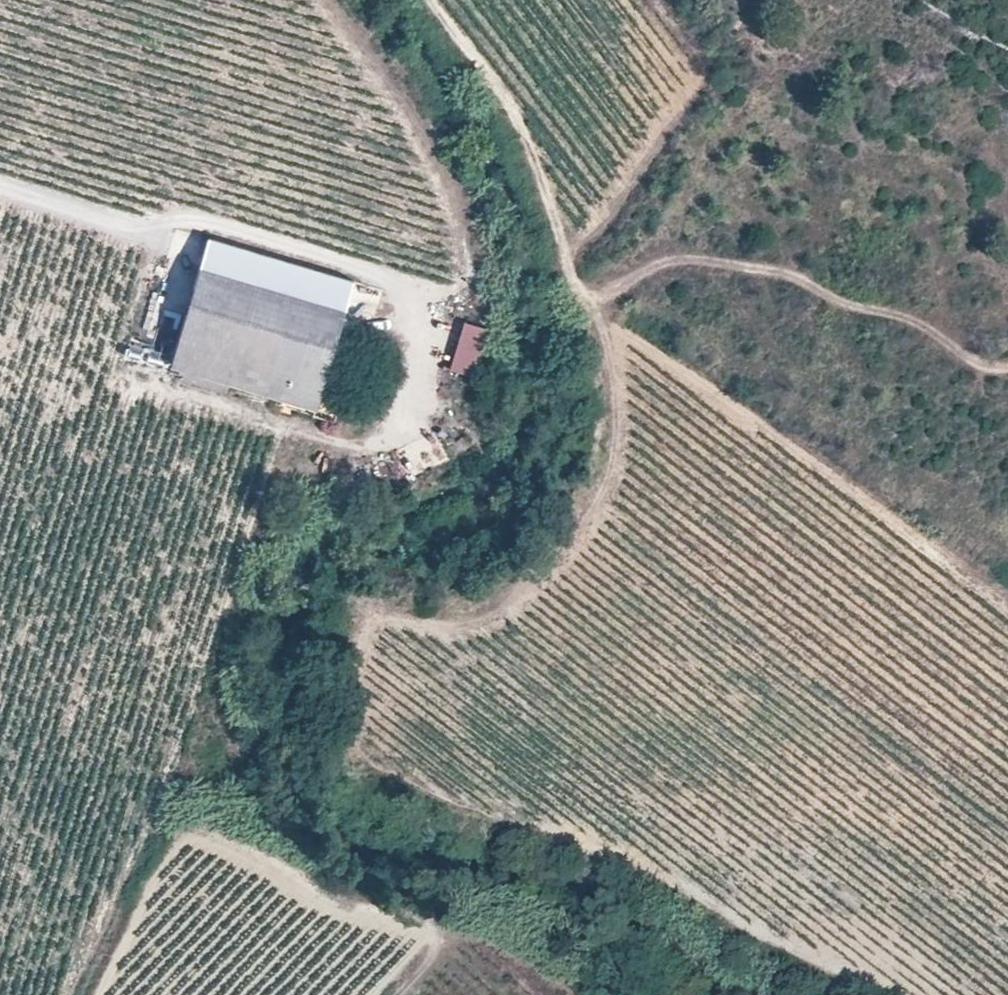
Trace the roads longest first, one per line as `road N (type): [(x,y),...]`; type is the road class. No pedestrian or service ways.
road 1 (track): [(611,393),(595,302),(574,281),(530,150),(436,0)]
road 2 (track): [(157,240),(0,195)]

